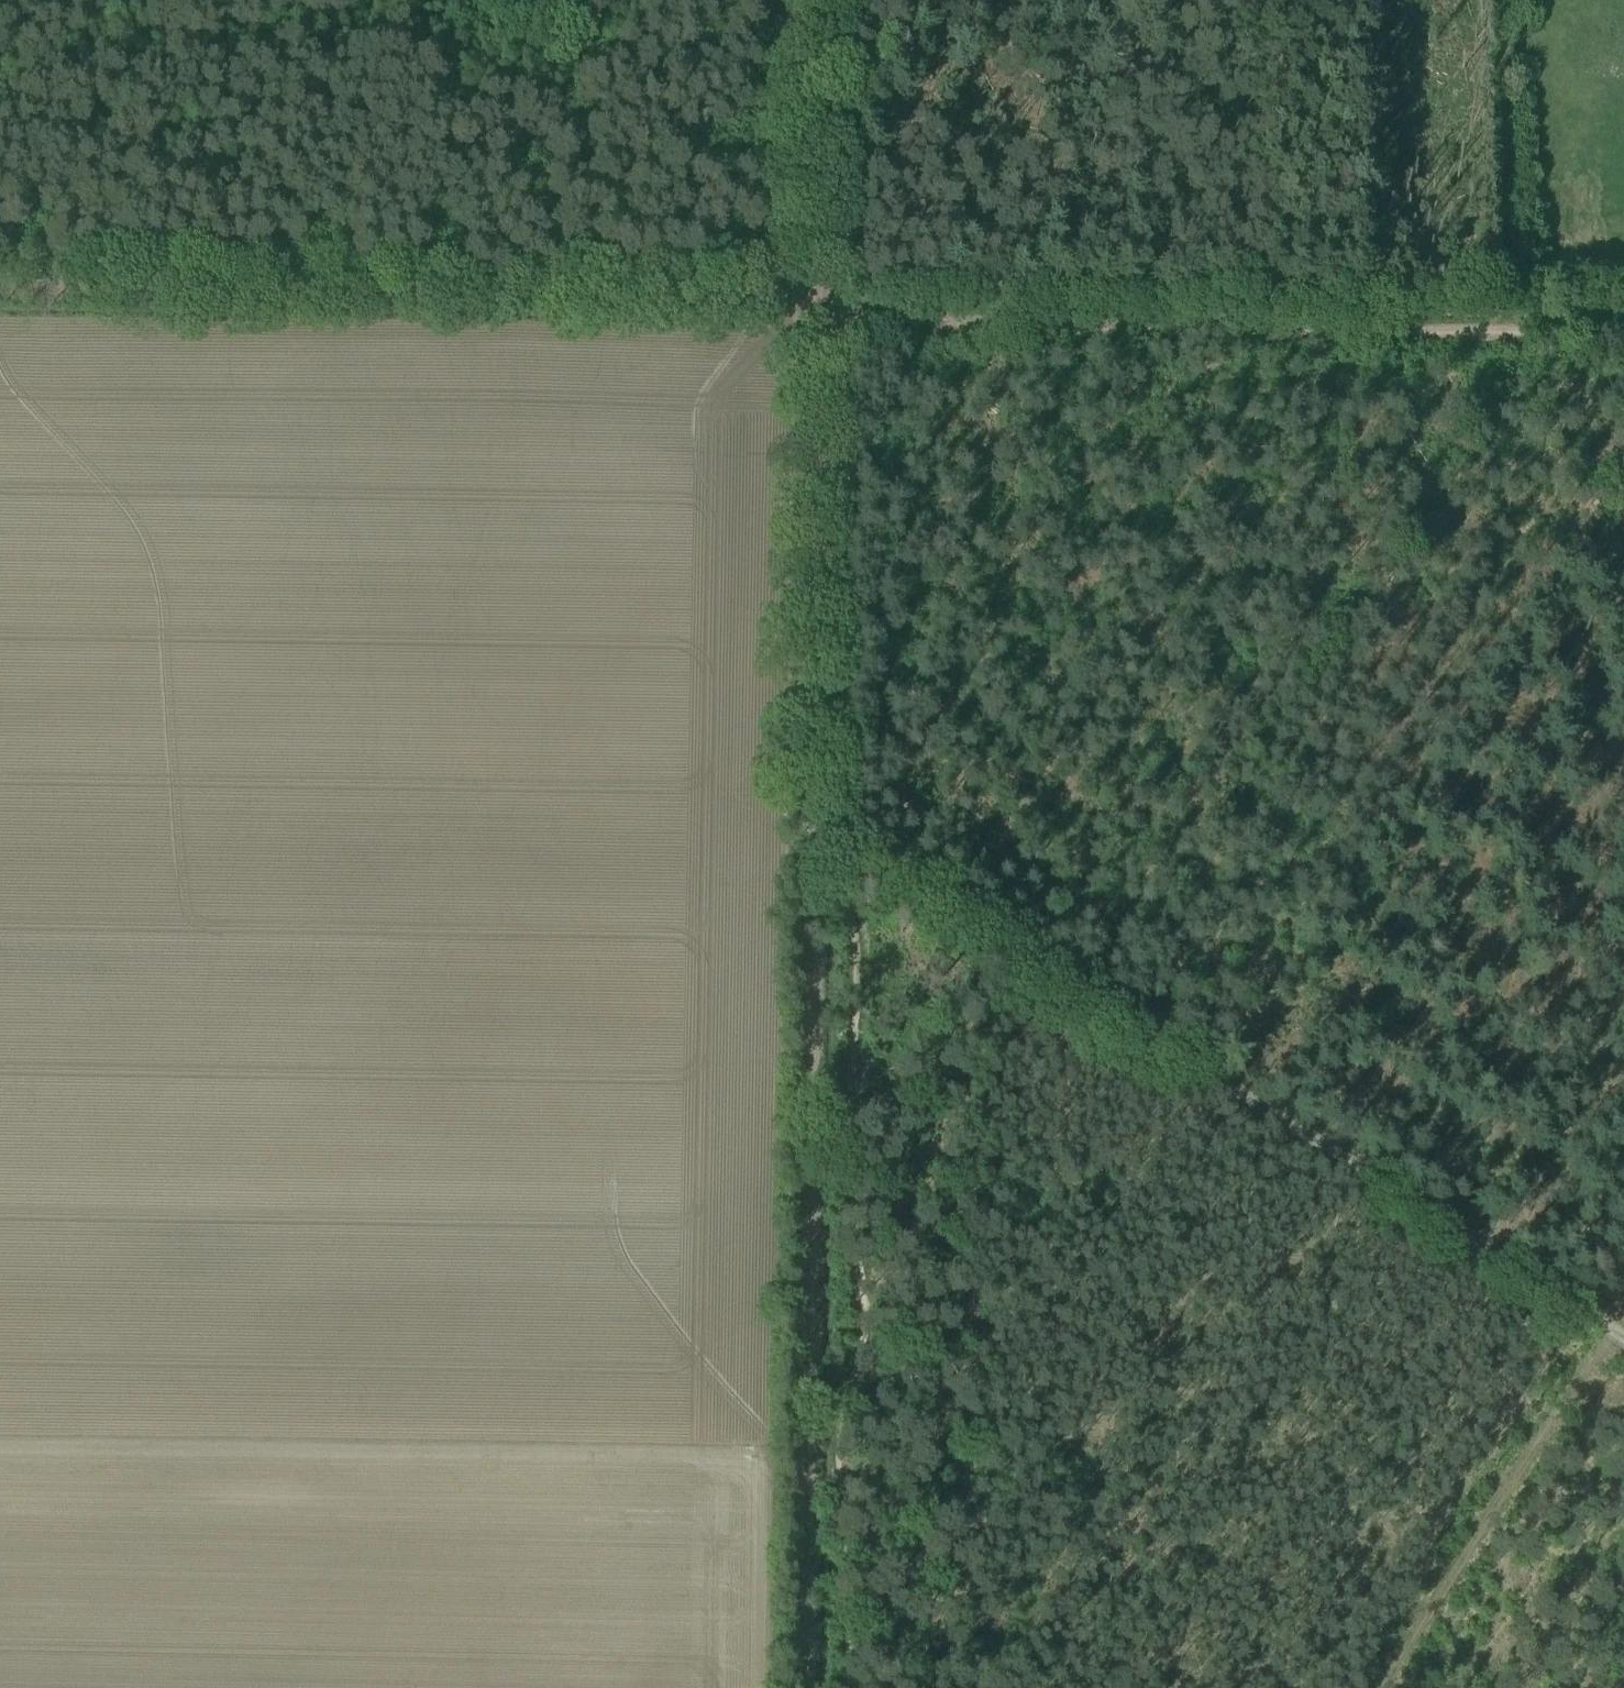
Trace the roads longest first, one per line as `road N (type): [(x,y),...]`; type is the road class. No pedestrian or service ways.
road 1 (track): [(803,1687),(817,307)]
road 2 (track): [(1623,314),(793,304)]
road 3 (track): [(793,304),(0,296)]
road 4 (track): [(791,0),(793,304)]

